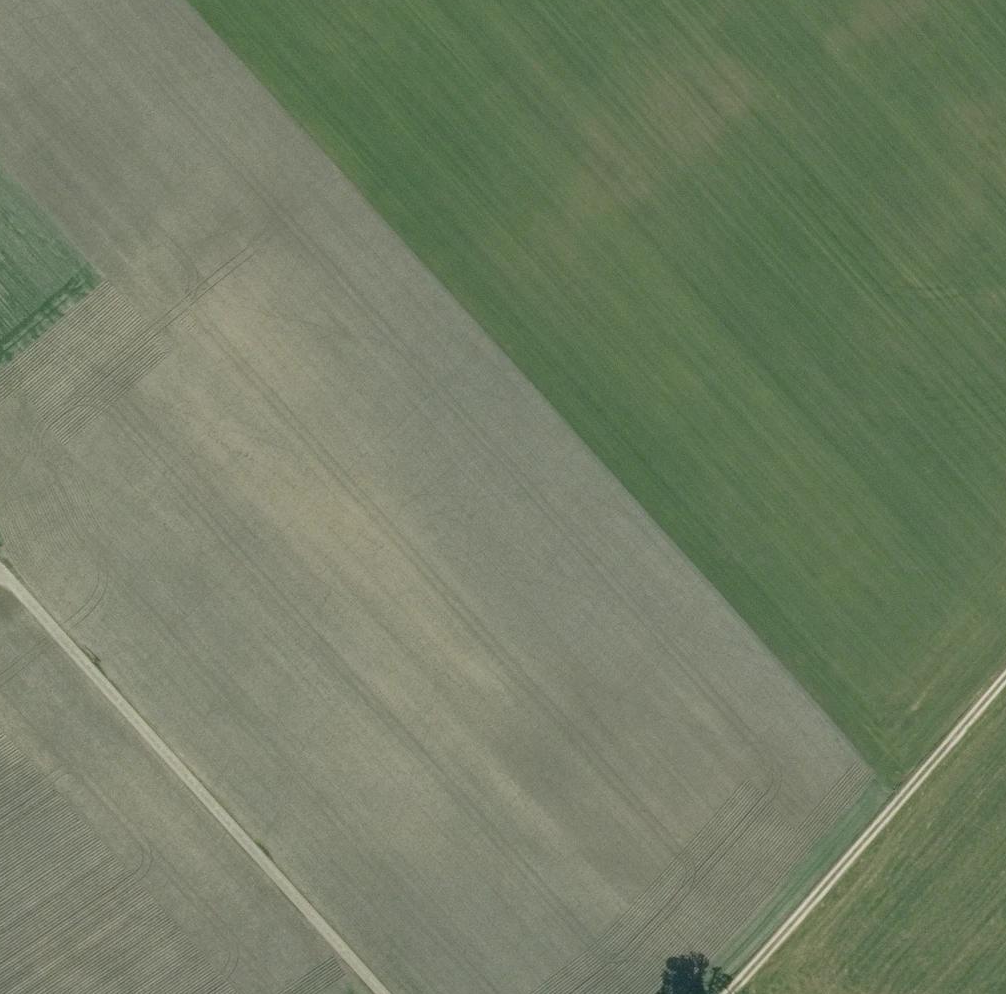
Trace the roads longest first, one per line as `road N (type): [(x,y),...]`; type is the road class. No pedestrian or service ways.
road 1 (track): [(384,993),(0,573)]
road 2 (track): [(723,993),(1005,676)]

